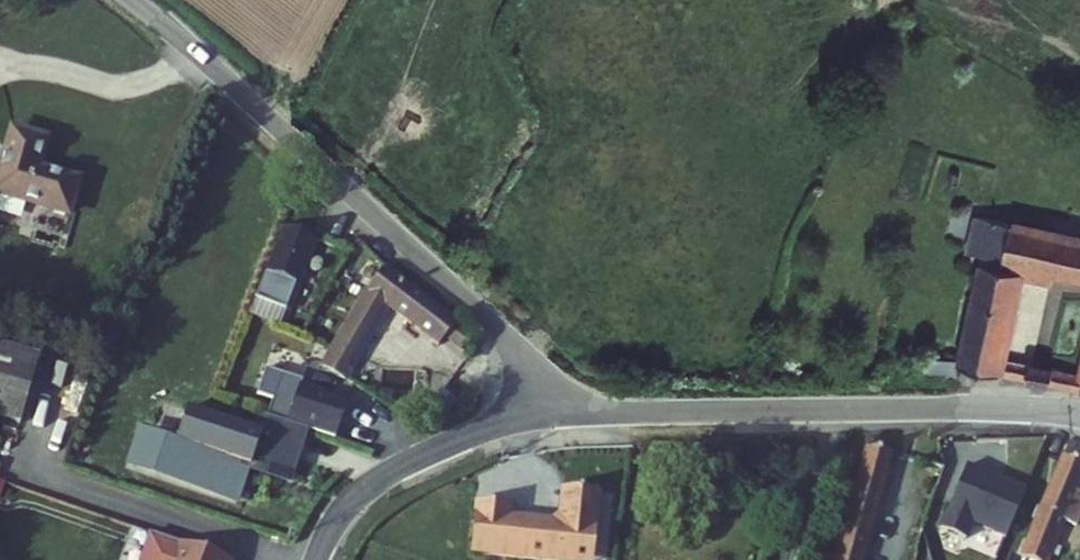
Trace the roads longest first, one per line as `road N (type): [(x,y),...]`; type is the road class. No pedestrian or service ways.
road 1 (unclassified): [(560,413),(491,323),(134,0)]
road 2 (residential): [(1079,415),(999,408),(560,413)]
road 3 (residential): [(560,413),(481,432),(375,482),(339,514),(317,559)]

